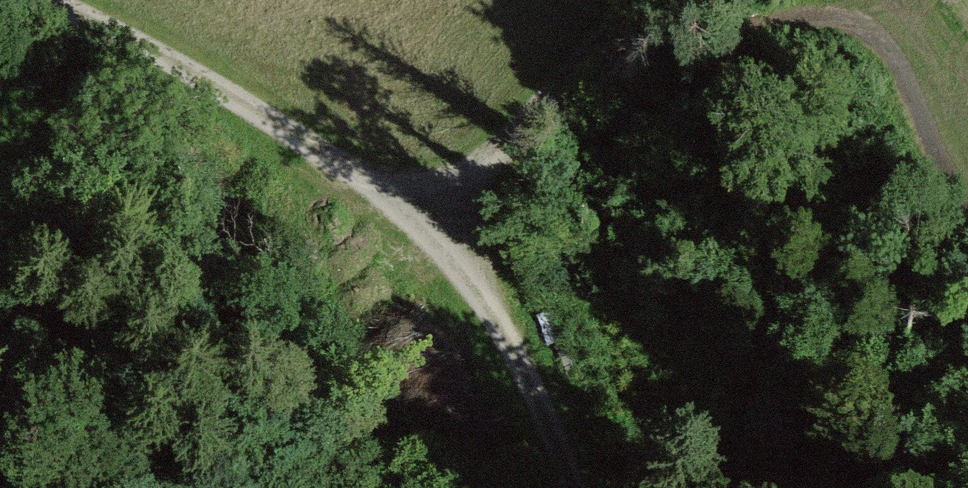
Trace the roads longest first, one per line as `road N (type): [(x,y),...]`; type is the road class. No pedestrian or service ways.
road 1 (track): [(967,186),(854,26),(797,7),(436,221),(638,0)]
road 2 (track): [(37,0),(185,72),(436,221),(554,487)]
road 3 (track): [(0,209),(15,189),(46,84),(26,0)]

